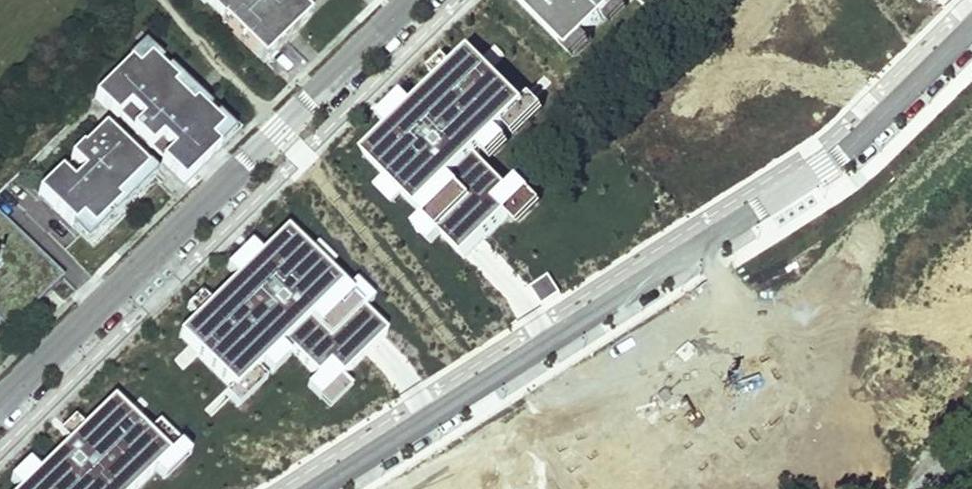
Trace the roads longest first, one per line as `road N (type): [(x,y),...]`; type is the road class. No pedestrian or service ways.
road 1 (residential): [(316,488),(823,165),(971,28)]
road 2 (residential): [(412,0),(0,406)]

